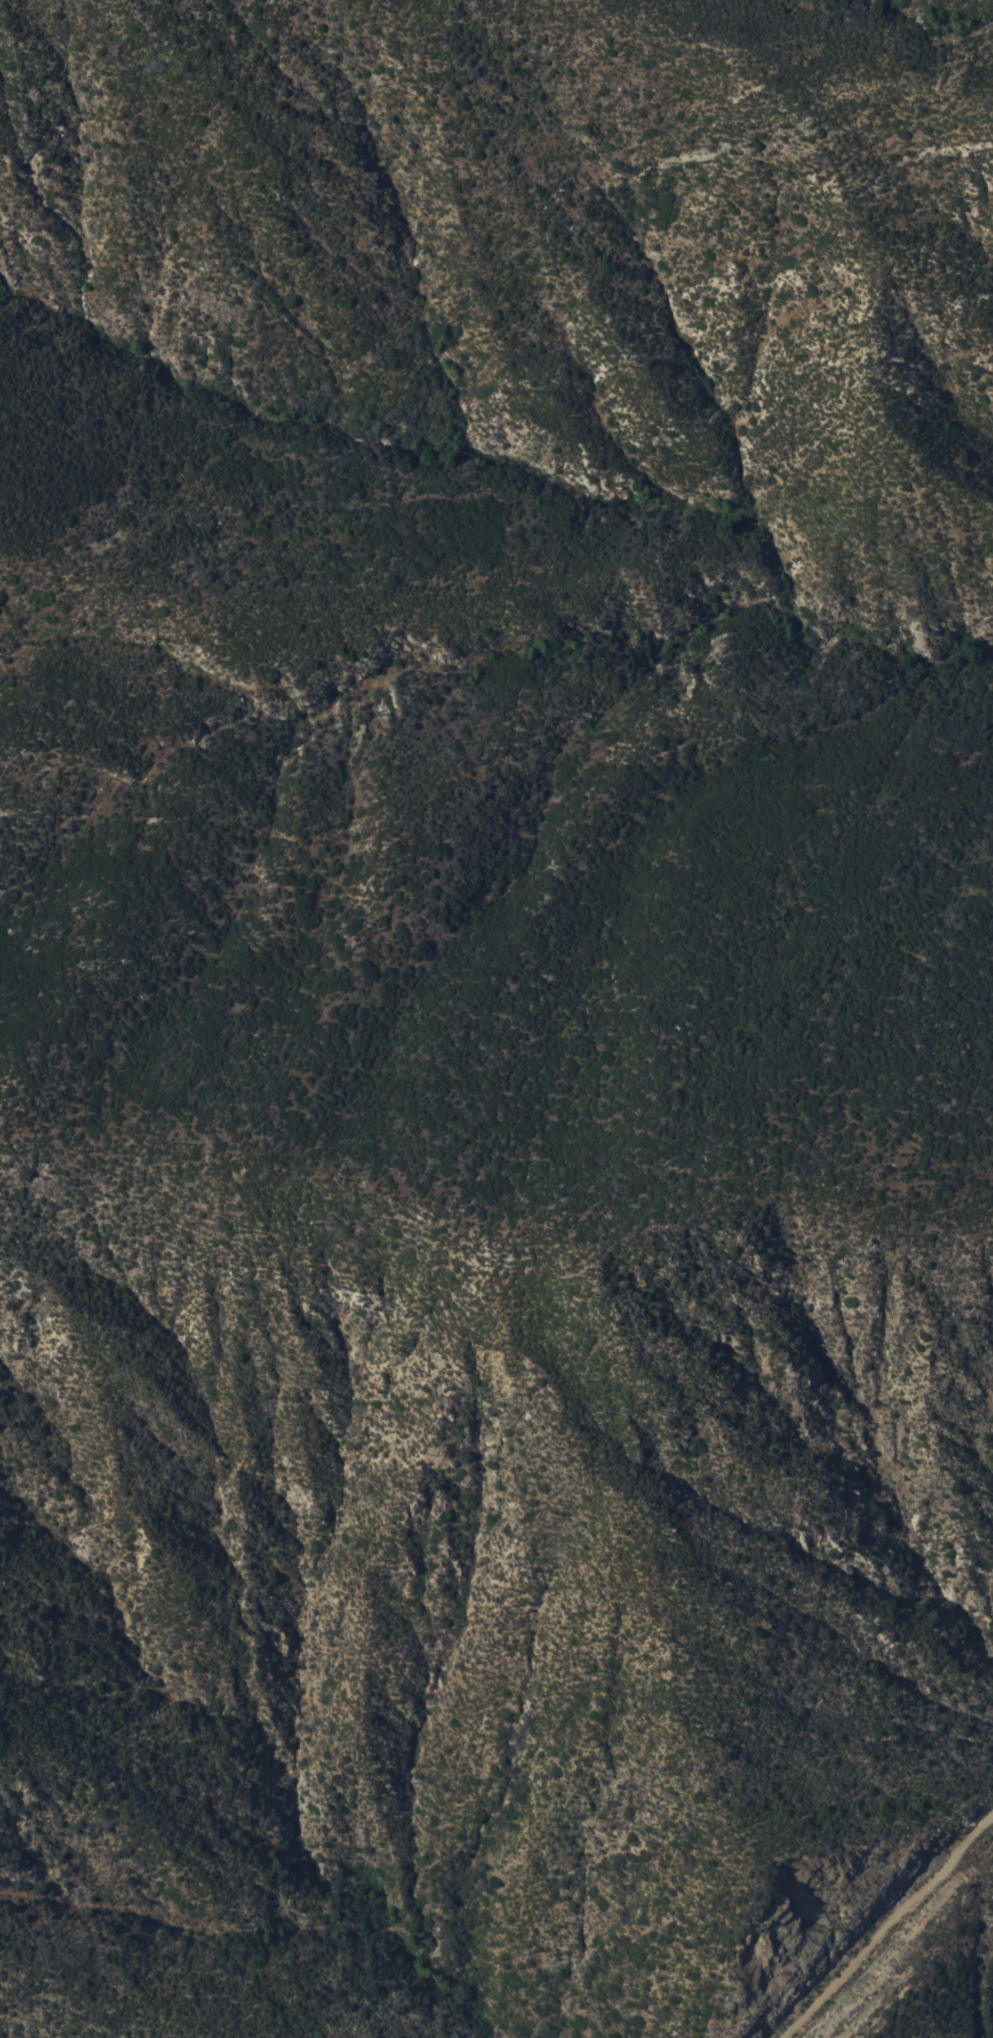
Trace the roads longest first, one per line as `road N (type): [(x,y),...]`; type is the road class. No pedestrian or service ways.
road 1 (track): [(788,2037),(992,1814)]

